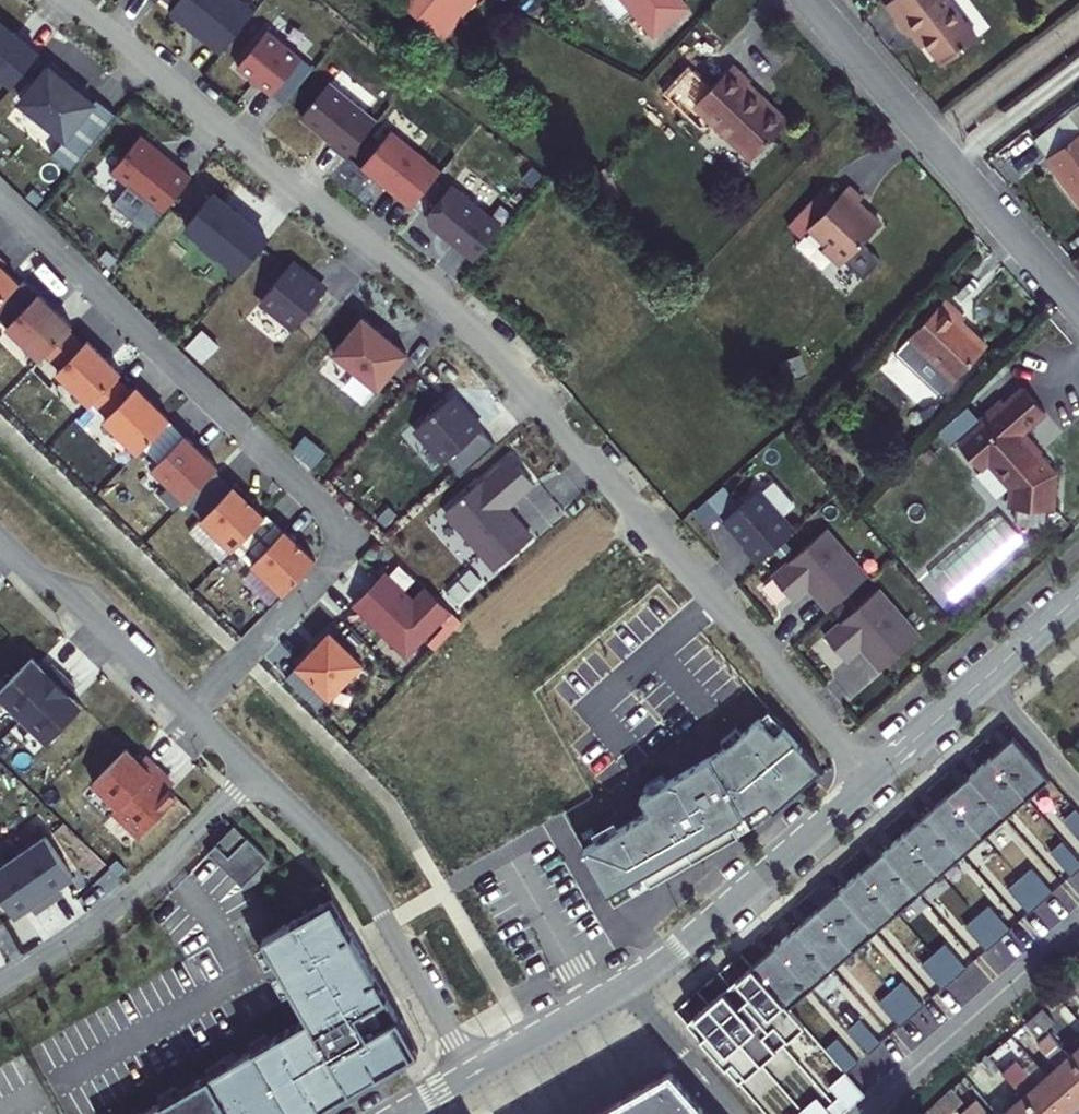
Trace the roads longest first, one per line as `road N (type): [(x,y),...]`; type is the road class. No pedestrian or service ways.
road 1 (residential): [(873,780),(487,340),(70,0)]
road 2 (residential): [(0,199),(356,536),(189,711)]
road 3 (residential): [(473,1075),(666,962),(873,780)]
road 4 (residential): [(255,774),(367,885),(473,1075)]
road 5 (residential): [(0,987),(127,902),(255,774)]
road 6 (residential): [(873,780),(1078,596)]
road 7 (residential): [(0,532),(189,711)]
road 8 (residential): [(930,140),(1078,308)]
road 9 (residential): [(930,140),(1078,25)]
road 10 (residential): [(808,0),(930,140)]

